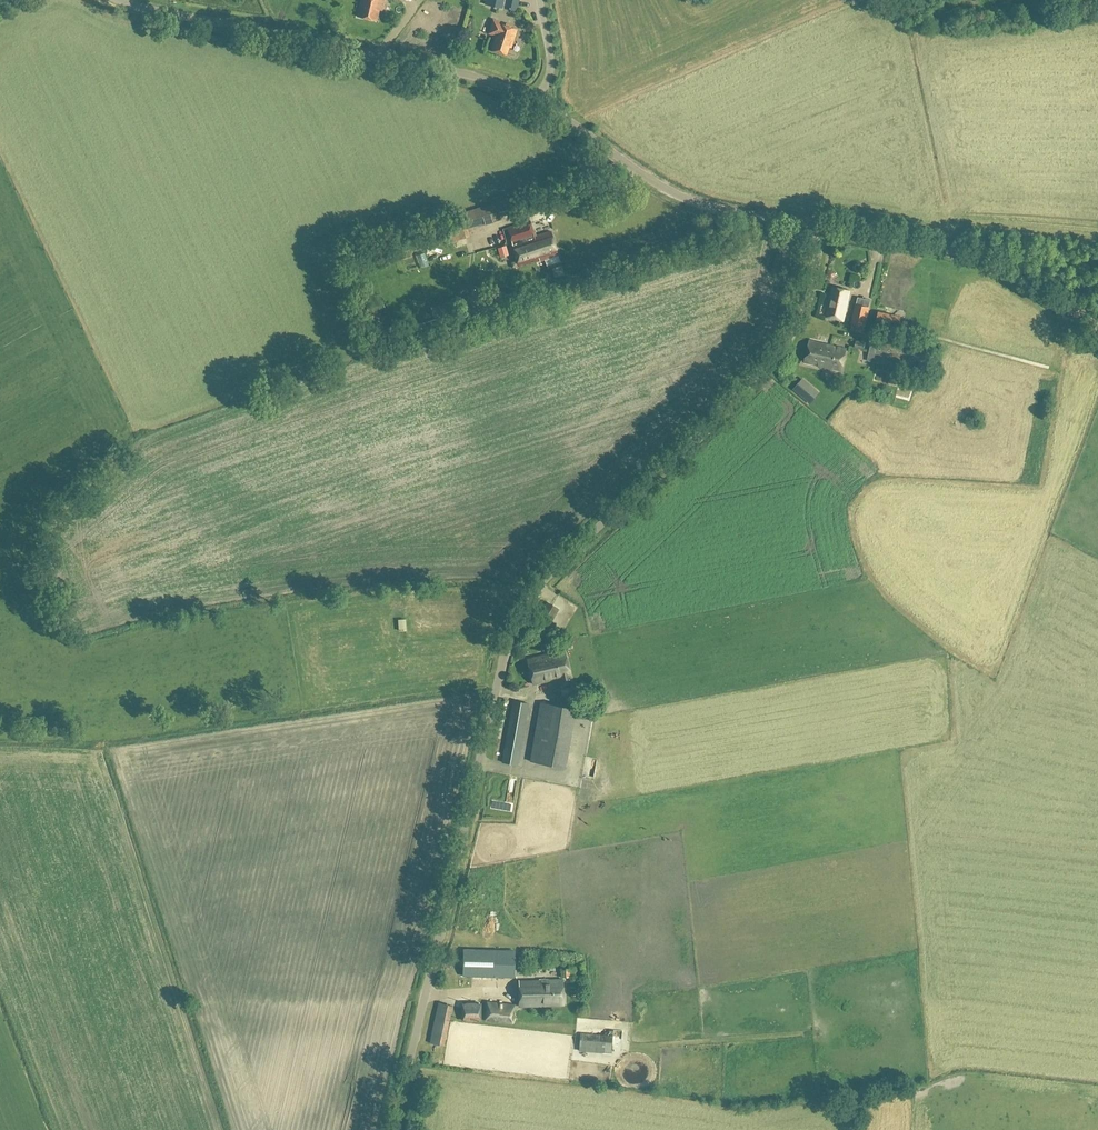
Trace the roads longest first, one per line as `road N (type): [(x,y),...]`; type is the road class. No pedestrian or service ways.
road 1 (unclassified): [(383,1129),(515,615),(792,336),(812,299),(822,227)]
road 2 (unclassified): [(537,98),(428,66),(121,0)]
road 3 (unclassified): [(822,227),(682,196),(537,98)]
road 4 (unclassified): [(1097,327),(983,261),(822,227)]

